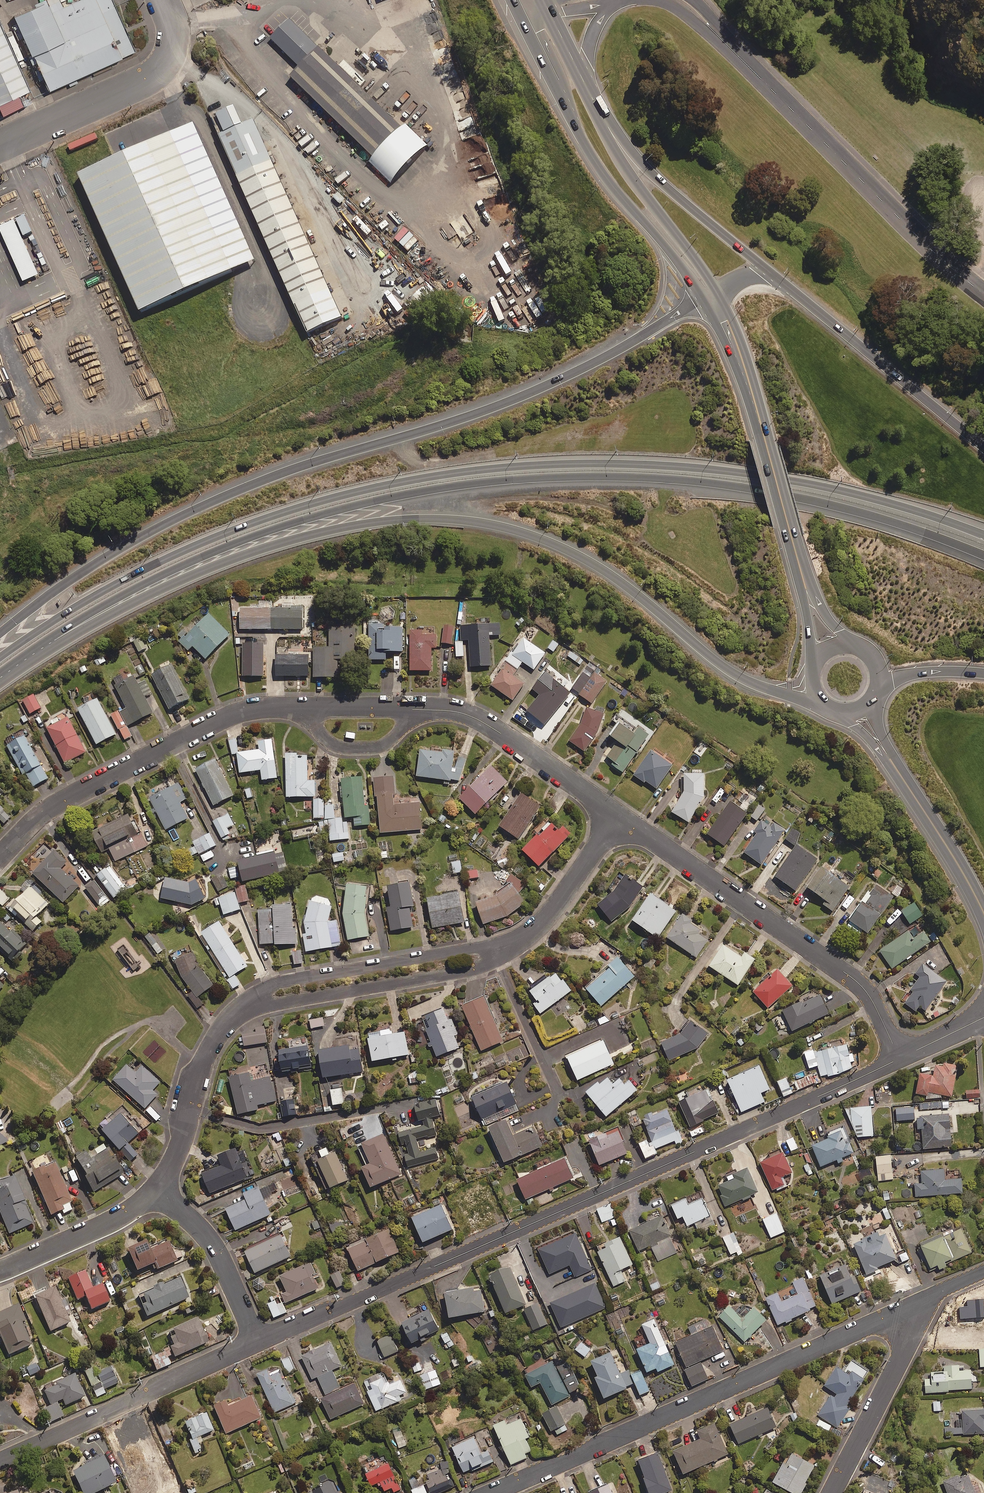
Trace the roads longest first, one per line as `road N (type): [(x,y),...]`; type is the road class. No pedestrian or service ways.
road 1 (motorway): [(0,661),(98,597),(227,535),(344,497),(473,472),(610,464),(731,471),(856,495),(983,536)]
road 2 (motorway): [(983,556),(828,502),(759,489),(604,476),(471,484),(377,500),(247,538),(109,604),(21,657)]
road 3 (motorway): [(824,703),(724,668),(573,553),(460,520),(347,527),(255,552),(21,657)]
road 4 (motorway): [(0,633),(71,579),(195,510),(313,463),(516,399),(660,325)]
road 5 (residential): [(899,1059),(257,1343)]
road 6 (residential): [(491,1492),(903,1311)]
road 7 (residential): [(899,1059),(858,983),(618,816)]
road 8 (residential): [(721,38),(983,294)]
road 9 (residential): [(300,710),(230,715),(41,813),(0,857)]
road 10 (motorway): [(764,268),(983,447)]
road 11 (residential): [(257,1343),(0,1460)]
road 12 (residential): [(241,1010),(281,982),(474,948),(497,952)]
road 13 (residential): [(497,952),(474,970),(241,1010)]
road 14 (unclassified): [(0,145),(157,76),(173,53),(163,0)]
road 15 (primary): [(658,236),(591,154),(531,23)]
road 16 (residential): [(618,816),(480,719),(418,711)]
road 17 (motorway): [(596,114),(667,188),(764,268)]
road 18 (primary): [(596,114),(630,177),(719,293)]
road 19 (residential): [(155,1188),(176,1158),(205,1057),(241,1010)]
road 20 (residential): [(833,1492),(905,1347),(903,1311)]
road 21 (residential): [(155,1188),(215,1247),(257,1343)]
road 22 (residential): [(497,952),(551,913),(618,816)]
road 23 (residential): [(0,1271),(104,1225),(155,1188)]
road 24 (secondary): [(893,763),(983,914)]
road 25 (primary): [(806,590),(766,444)]
road 26 (residential): [(418,711),(381,747),(342,747),(300,710)]
road 27 (primary): [(725,319),(766,444)]
road 28 (track): [(399,439),(410,455),(444,463),(514,450)]

